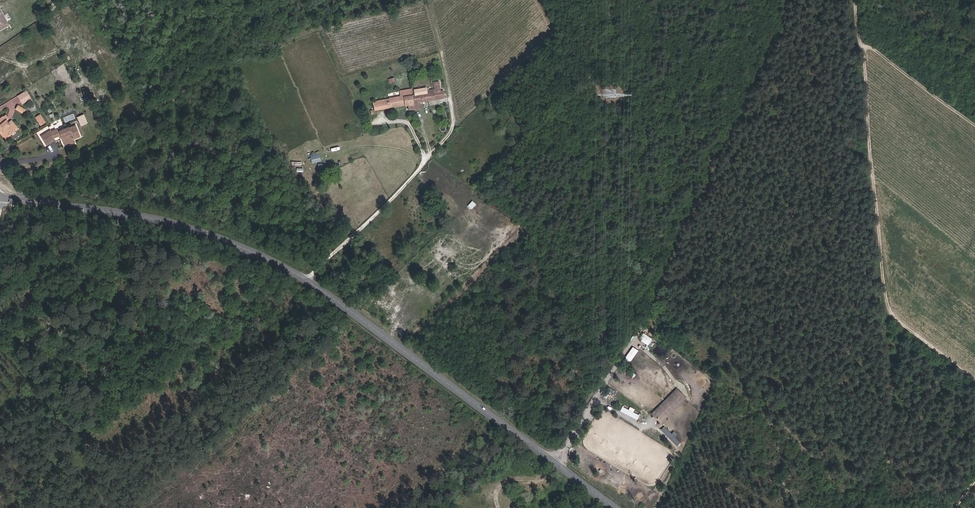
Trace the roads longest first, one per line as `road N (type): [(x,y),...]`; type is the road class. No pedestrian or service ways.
road 1 (tertiary): [(616,507),(307,280)]
road 2 (tertiary): [(307,280),(169,222),(0,198)]
road 3 (residential): [(307,280),(425,160)]

